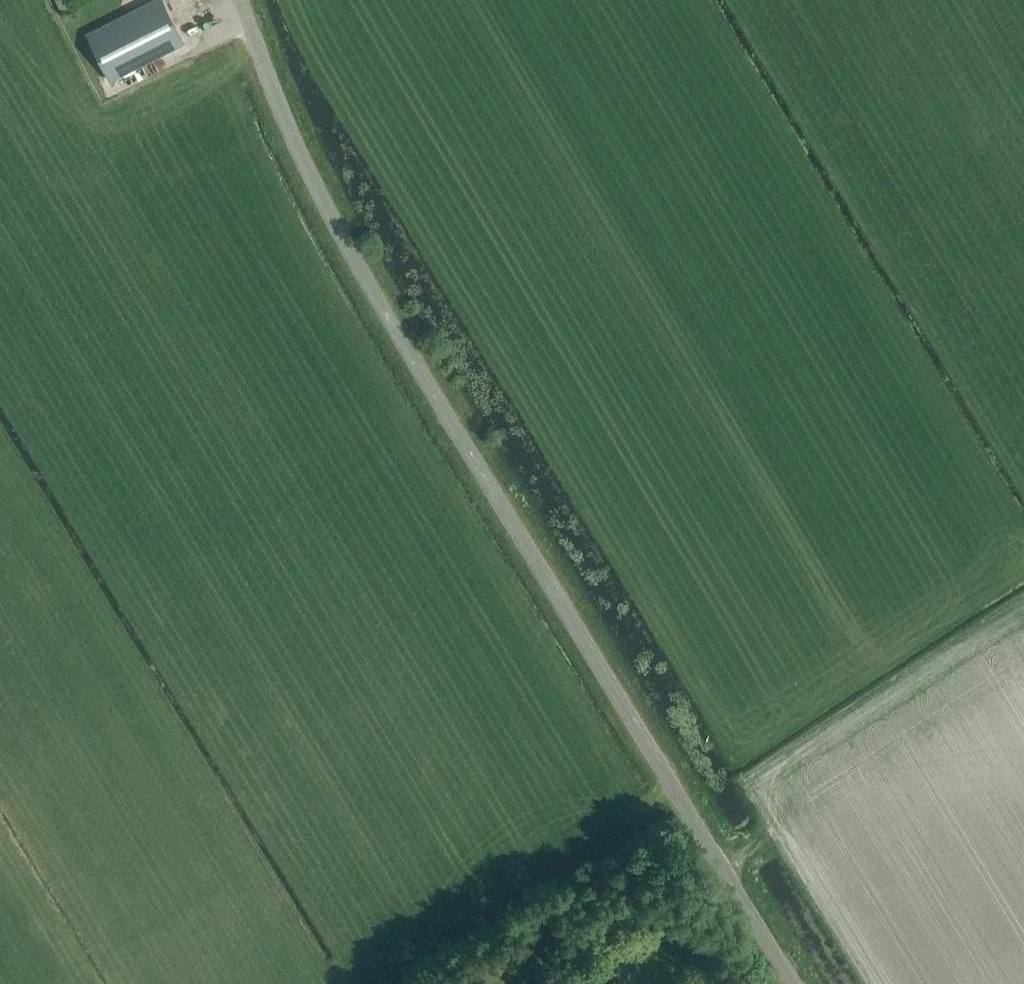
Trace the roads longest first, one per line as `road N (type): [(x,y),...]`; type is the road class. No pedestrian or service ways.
road 1 (unclassified): [(798,983),(356,256),(303,151),(242,0)]

